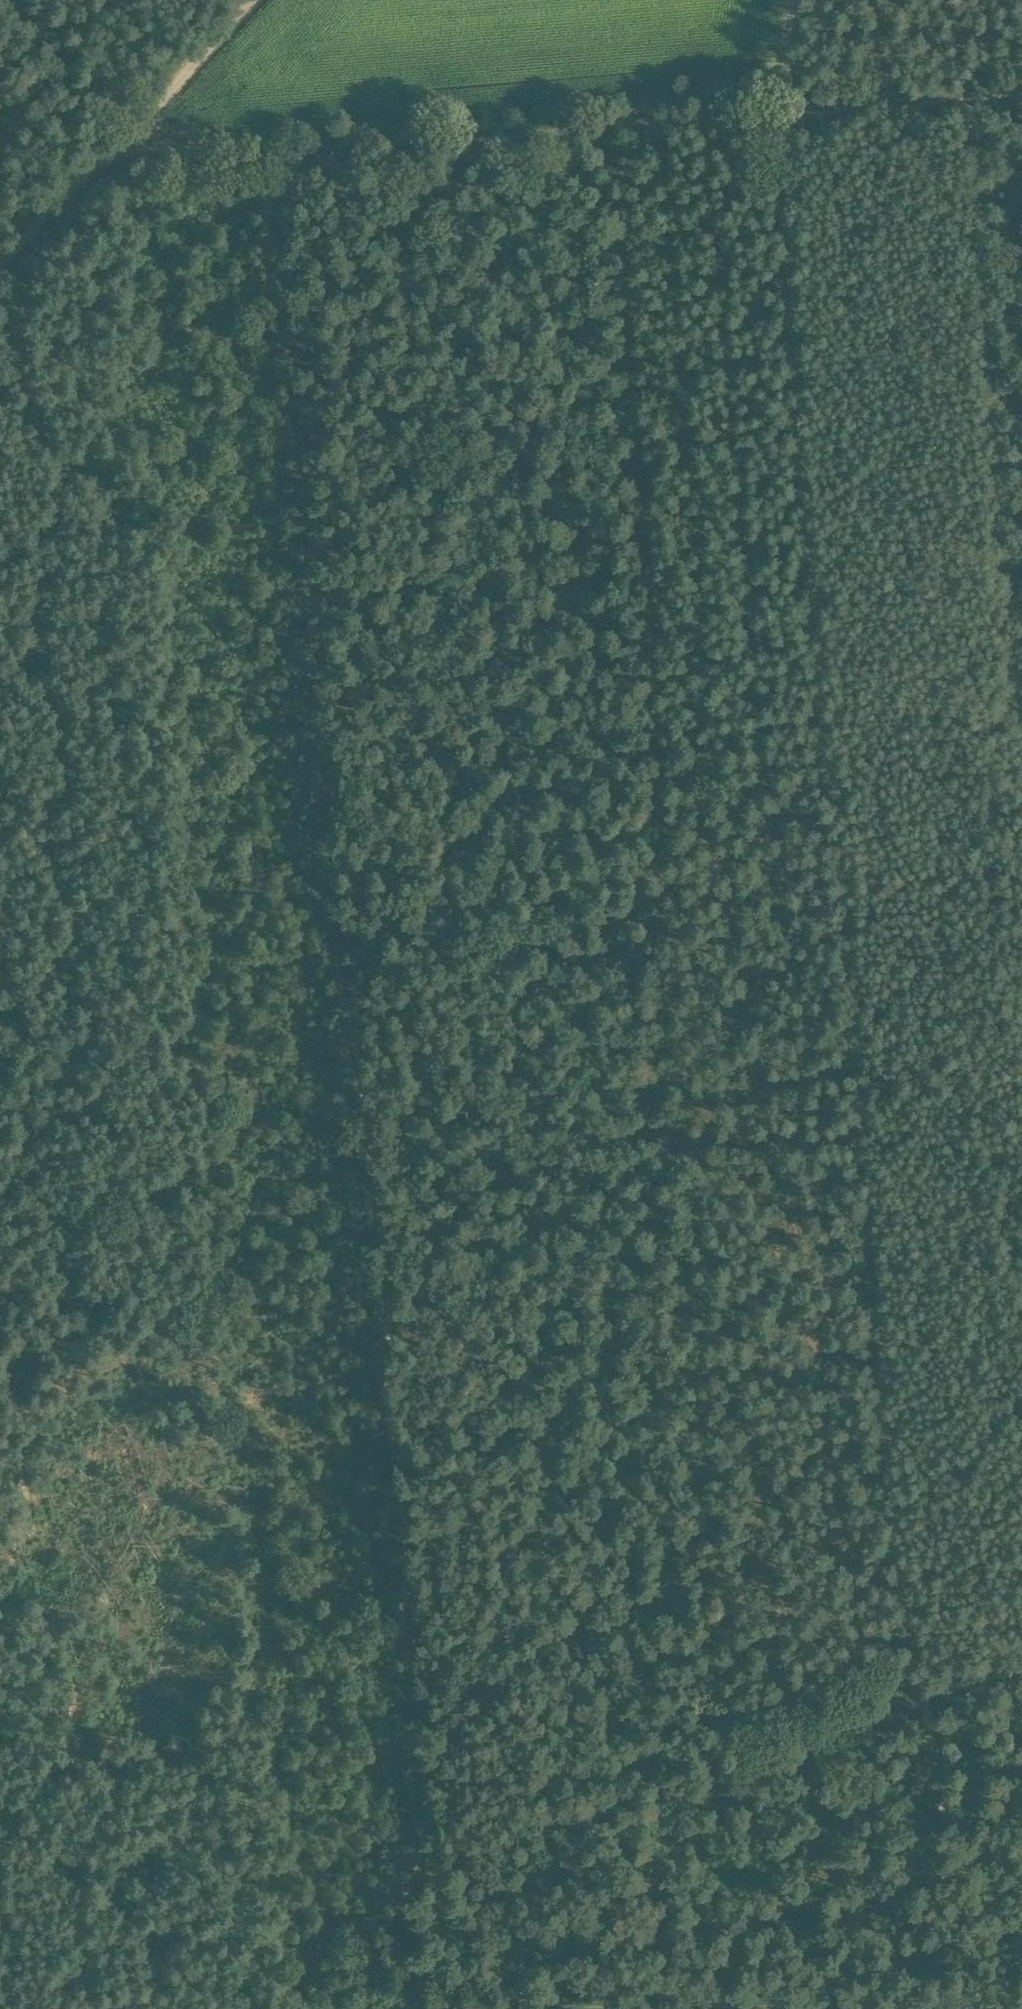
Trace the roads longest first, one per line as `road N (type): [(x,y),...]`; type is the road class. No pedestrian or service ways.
road 1 (track): [(796,0),(786,102),(894,1563),(980,2008)]
road 2 (track): [(104,161),(1021,84)]
road 3 (track): [(358,2003),(774,2008)]
road 4 (track): [(832,759),(675,770)]
road 5 (track): [(104,161),(0,268)]
road 6 (track): [(257,0),(157,101)]

